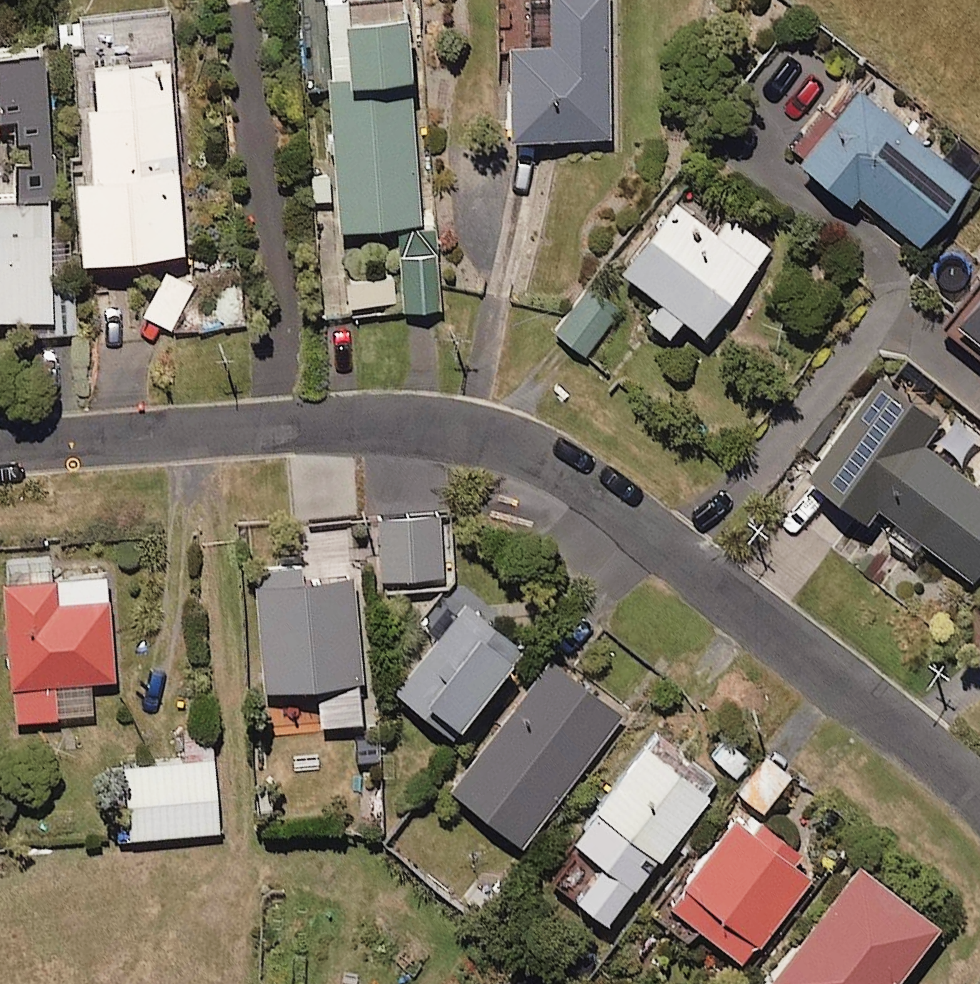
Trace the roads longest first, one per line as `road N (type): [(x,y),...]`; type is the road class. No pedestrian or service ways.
road 1 (residential): [(0,445),(311,422),(474,431),(594,490),(979,793)]

